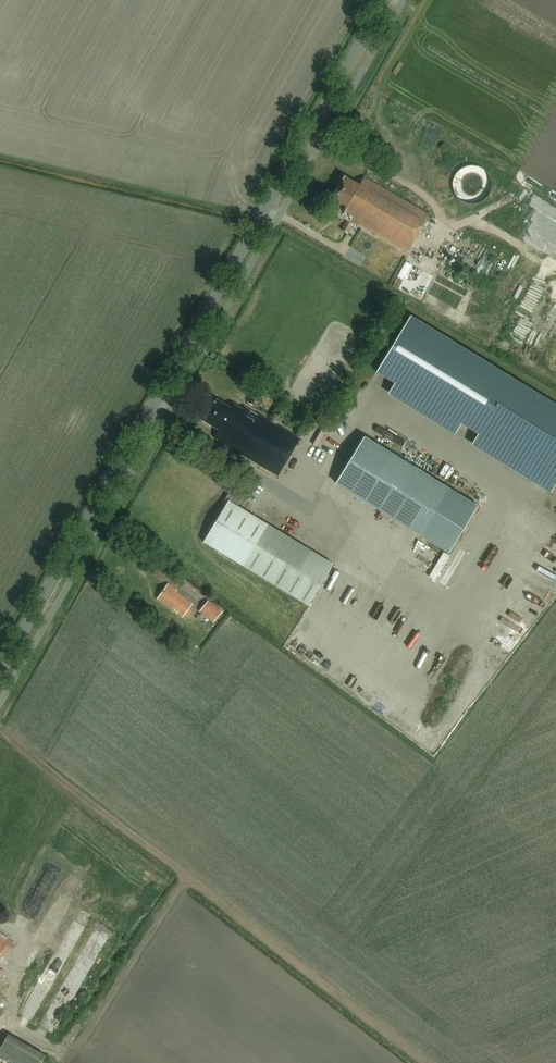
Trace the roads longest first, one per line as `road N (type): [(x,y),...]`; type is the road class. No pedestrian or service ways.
road 1 (tertiary): [(0,673),(386,0)]

